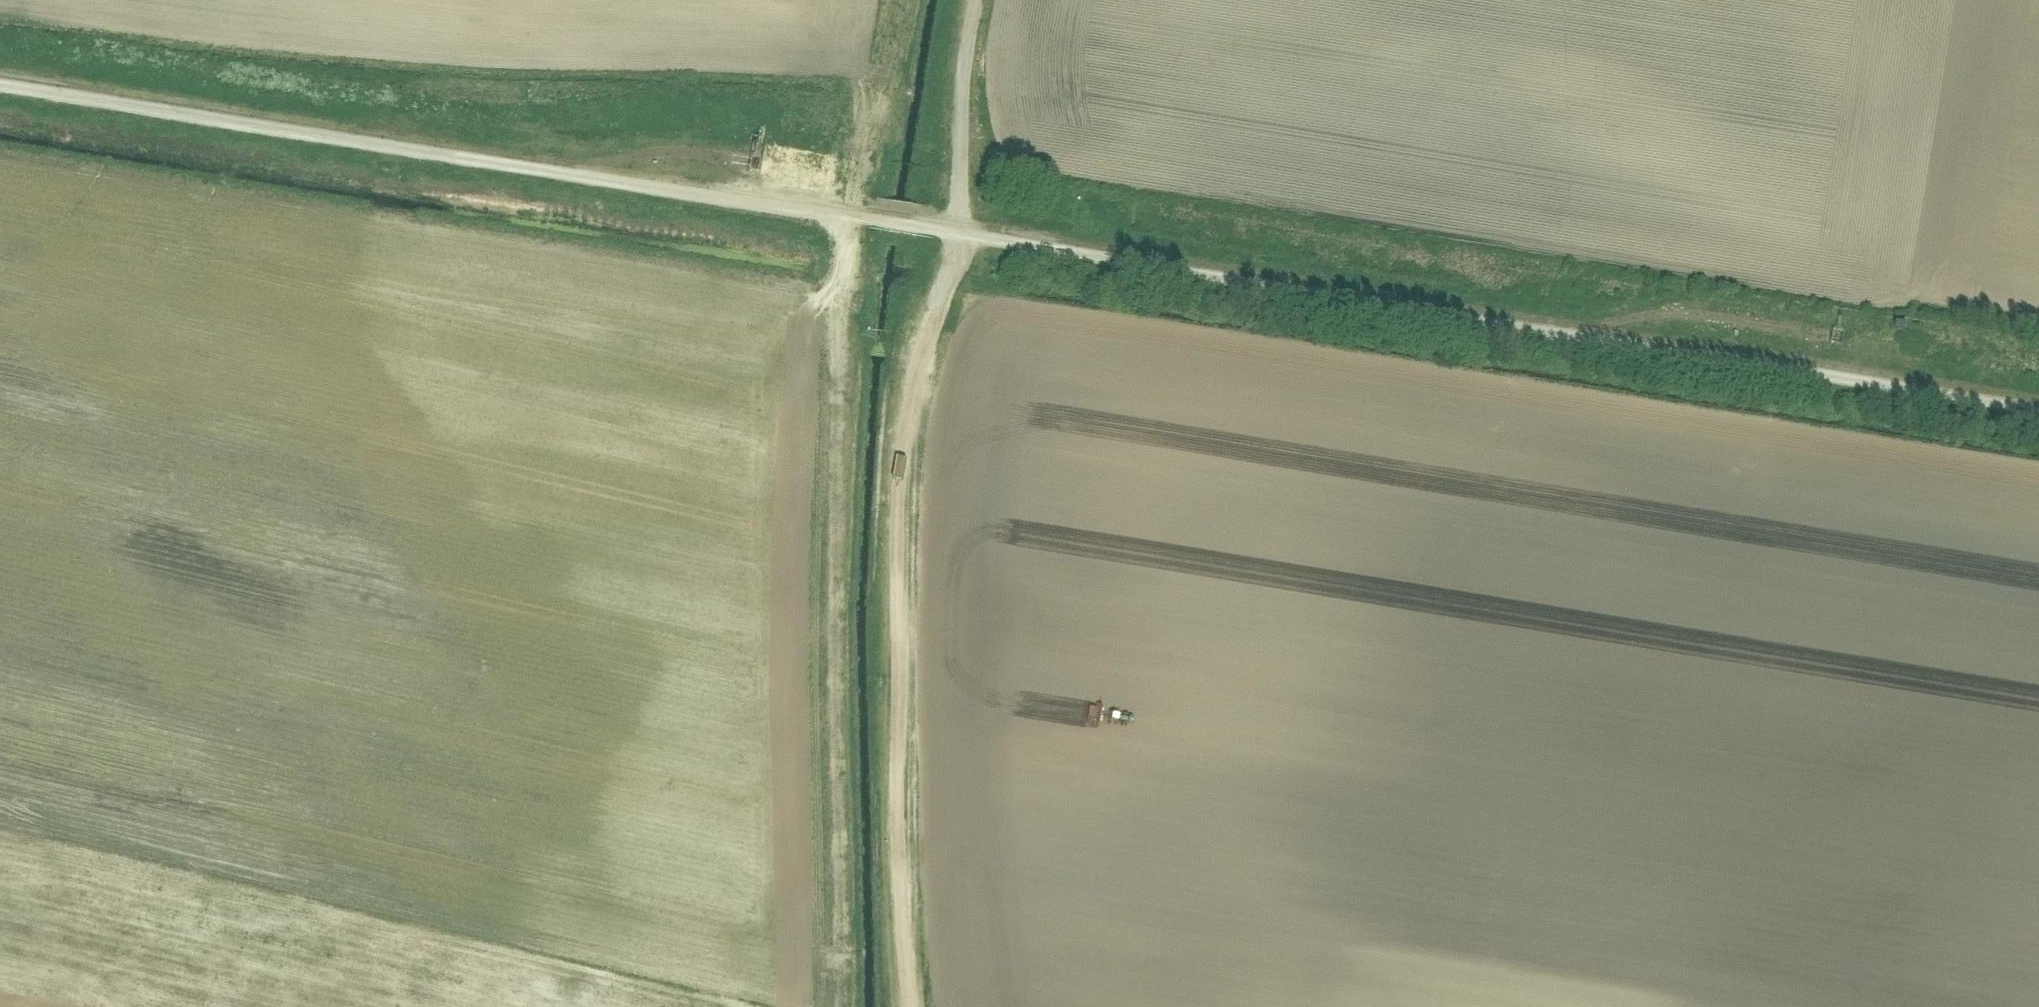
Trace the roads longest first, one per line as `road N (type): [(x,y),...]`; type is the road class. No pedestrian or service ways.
road 1 (track): [(2038,403),(963,238)]
road 2 (track): [(963,238),(0,80)]
road 3 (track): [(913,1006),(901,912),(897,505),(912,361),(961,257),(963,238)]
road 4 (track): [(963,238),(971,0)]

